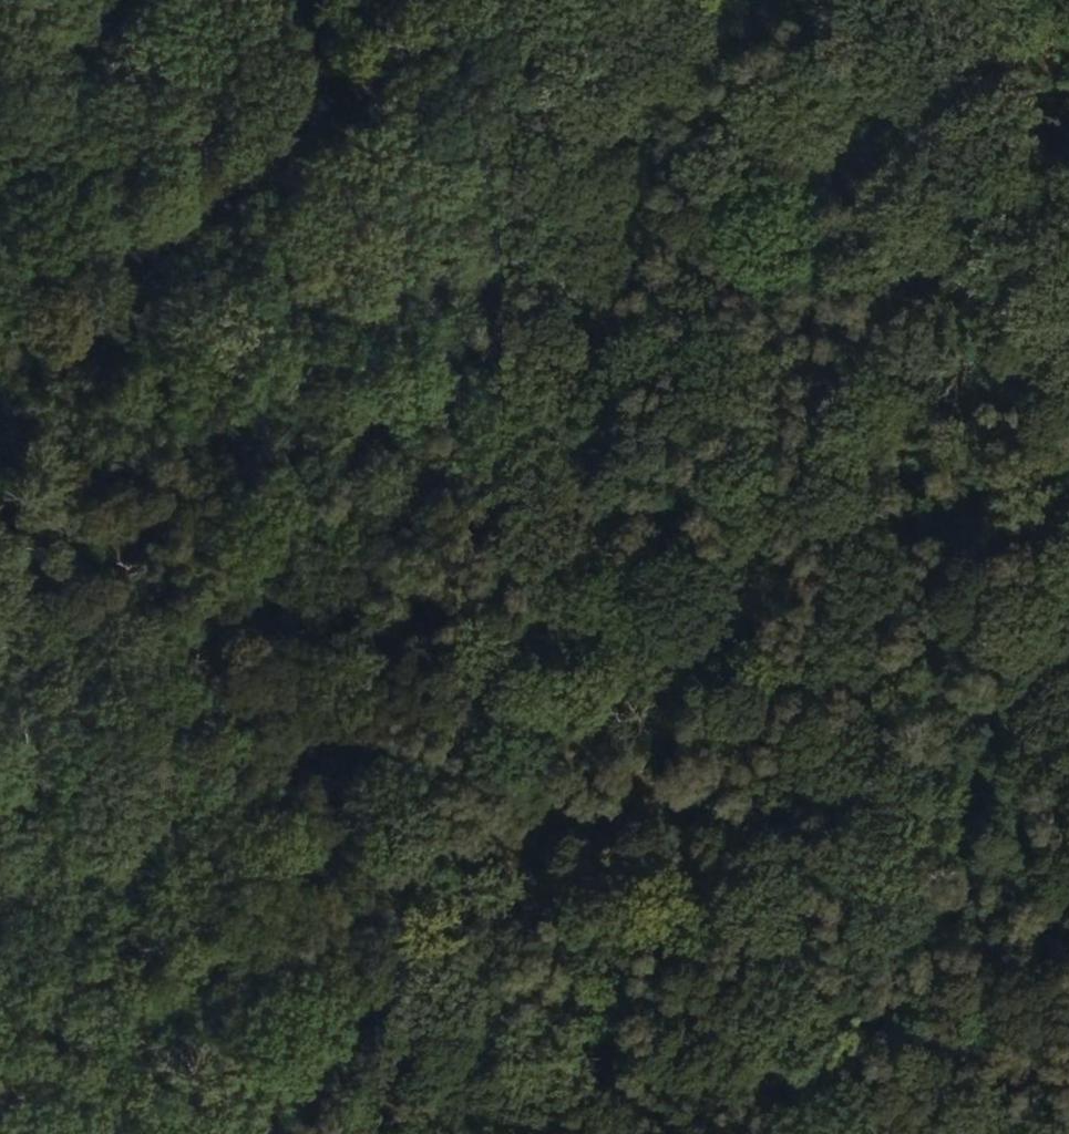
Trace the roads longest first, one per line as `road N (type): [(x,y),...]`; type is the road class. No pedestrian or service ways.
road 1 (track): [(603,0),(0,797)]
road 2 (track): [(0,916),(246,1133)]

